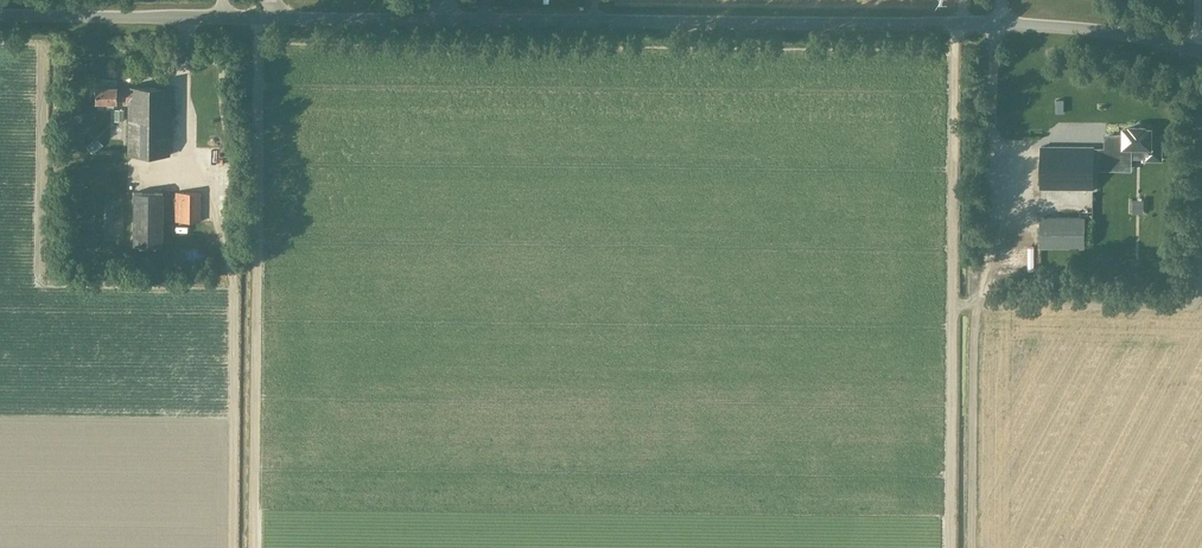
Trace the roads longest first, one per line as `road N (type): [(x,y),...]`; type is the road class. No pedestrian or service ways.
road 1 (unclassified): [(1201,51),(1036,25),(0,15)]
road 2 (track): [(954,23),(953,307),(1195,307)]
road 3 (track): [(953,307),(951,547)]

